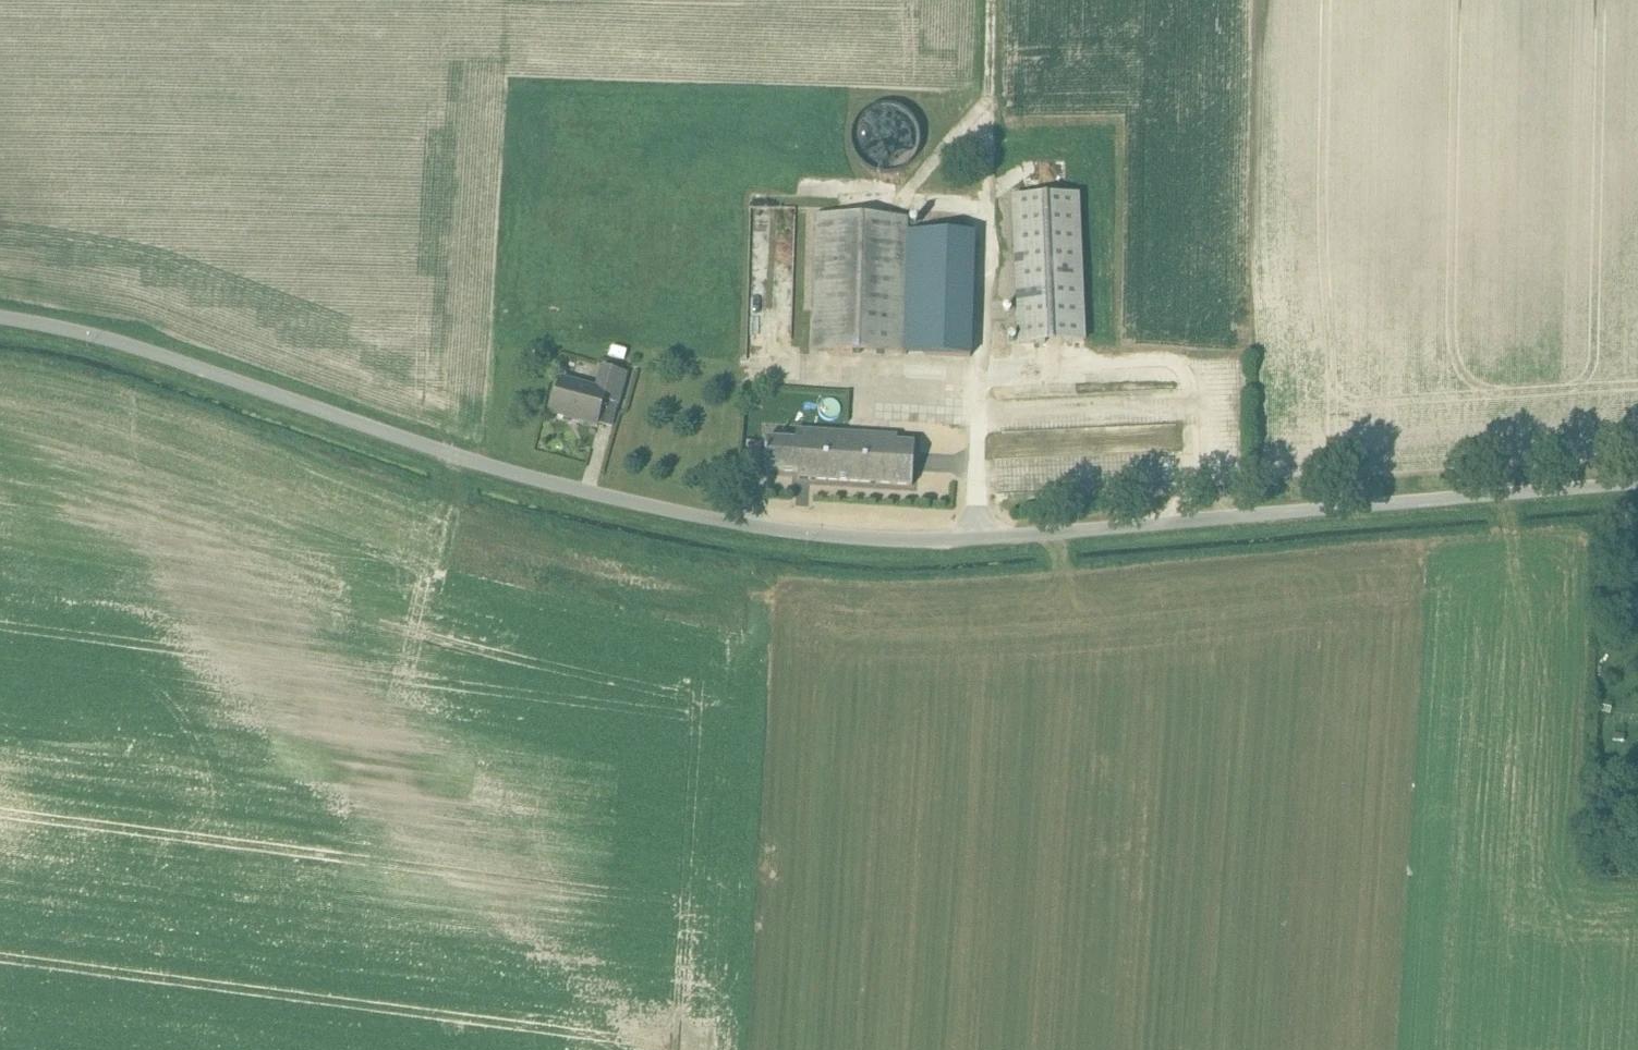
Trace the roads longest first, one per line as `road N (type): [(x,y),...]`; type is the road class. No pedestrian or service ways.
road 1 (unclassified): [(1637,488),(1059,540),(946,546),(794,538),(506,476),(133,351),(0,321)]
road 2 (track): [(988,304),(994,0)]

